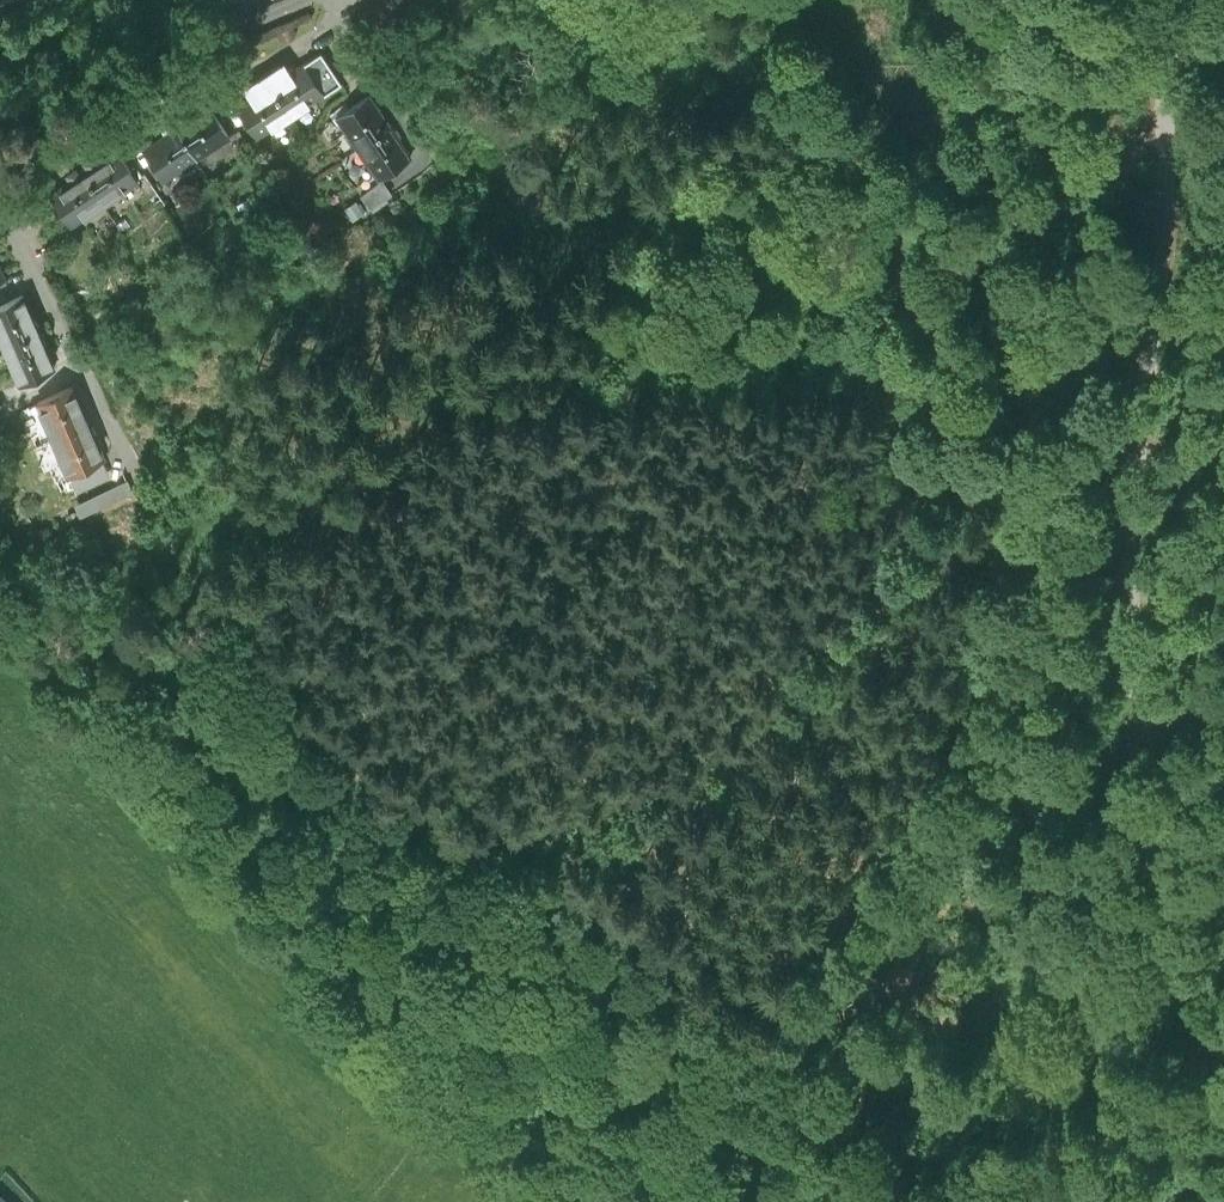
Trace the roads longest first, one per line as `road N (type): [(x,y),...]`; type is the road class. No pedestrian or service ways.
road 1 (unclassified): [(1186,0),(1139,432),(1129,661),(1167,887),(1223,1049)]
road 2 (residential): [(0,177),(151,484)]
road 3 (residential): [(278,0),(0,91)]

